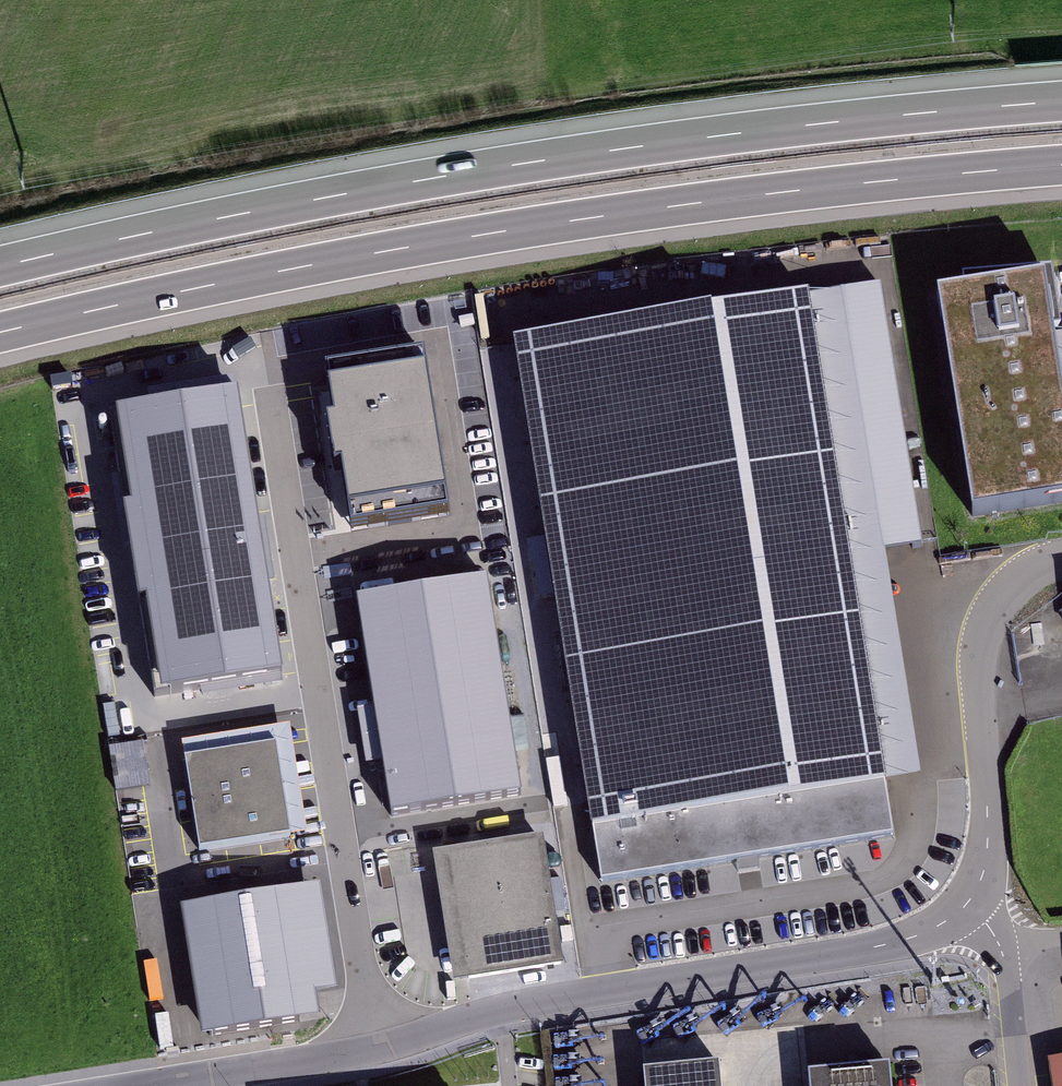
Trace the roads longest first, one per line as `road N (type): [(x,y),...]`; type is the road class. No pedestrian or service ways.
road 1 (motorway): [(0,333),(443,242),(851,186),(1061,166)]
road 2 (motorway): [(1061,100),(782,127),(440,176),(0,265)]
road 3 (unclassified): [(372,1061),(260,385)]
road 4 (unclassified): [(999,927),(514,1013),(372,1061)]
road 5 (unclassified): [(1061,559),(1018,579),(988,616),(972,662),(999,927)]
road 6 (unclassified): [(372,1061),(204,1085)]
road 7 (unclassified): [(999,927),(1014,1085)]

